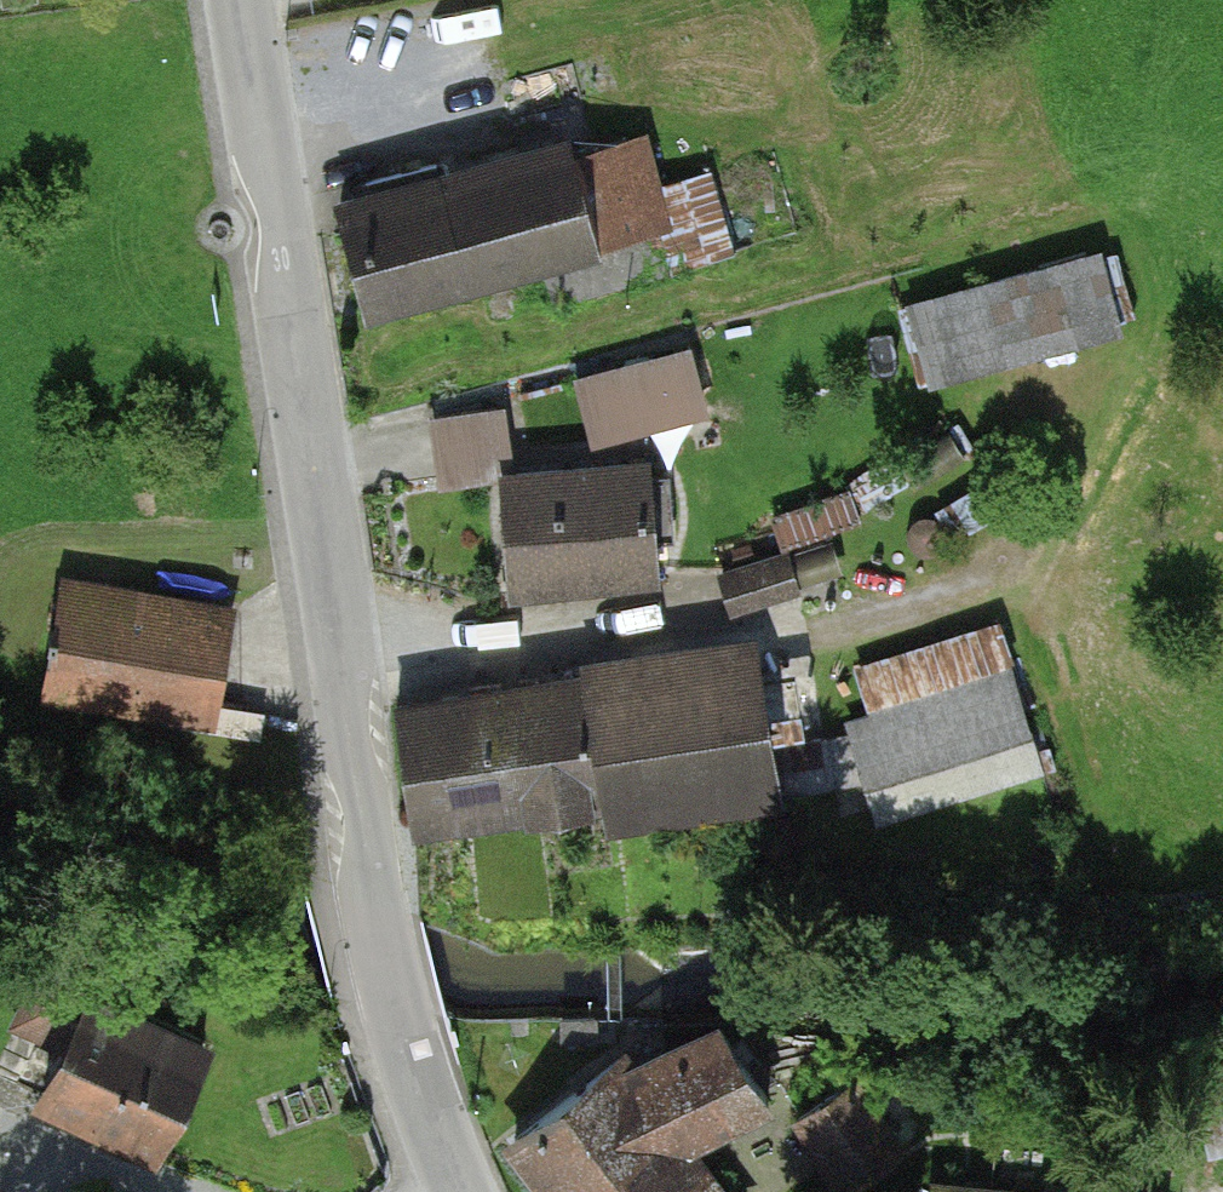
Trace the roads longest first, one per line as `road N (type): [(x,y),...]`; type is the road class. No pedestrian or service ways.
road 1 (residential): [(463,1191),(408,1030),(376,881),(345,637),(243,0)]

